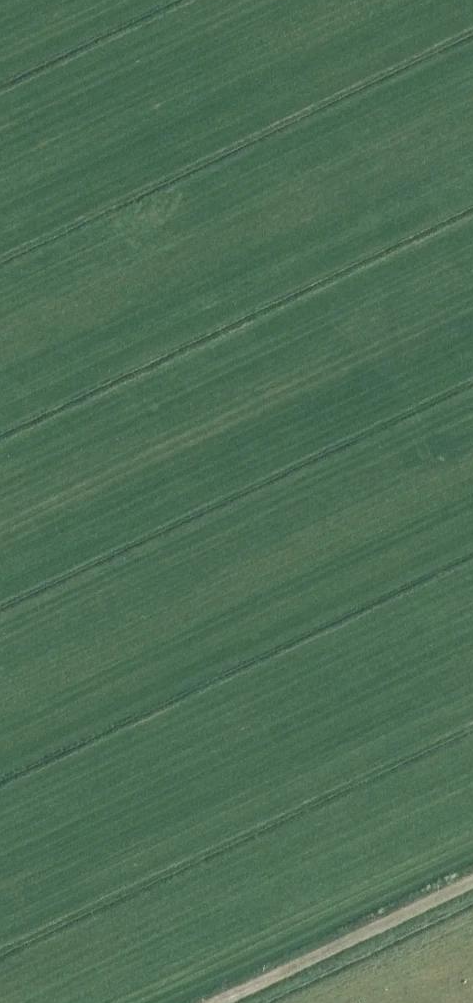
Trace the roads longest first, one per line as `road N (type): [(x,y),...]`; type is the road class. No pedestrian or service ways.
road 1 (track): [(218,1002),(472,881)]

